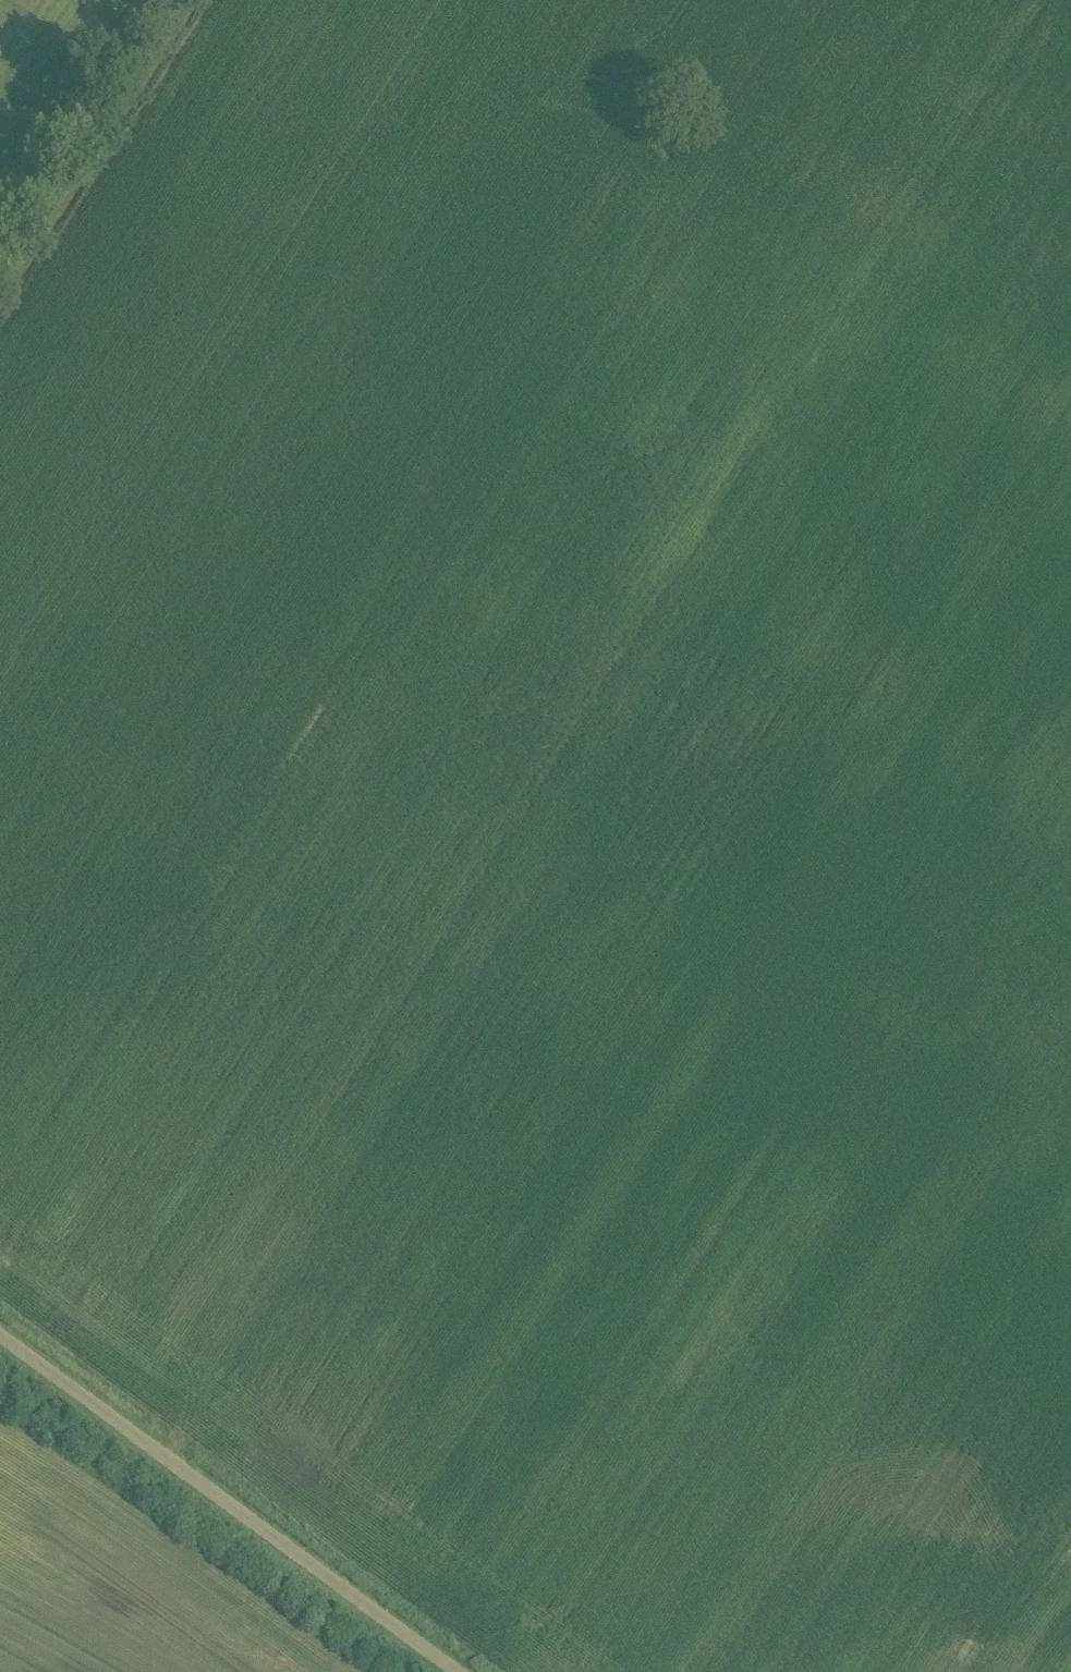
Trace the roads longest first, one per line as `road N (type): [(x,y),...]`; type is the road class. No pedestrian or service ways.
road 1 (unclassified): [(453,1671),(0,1337)]

